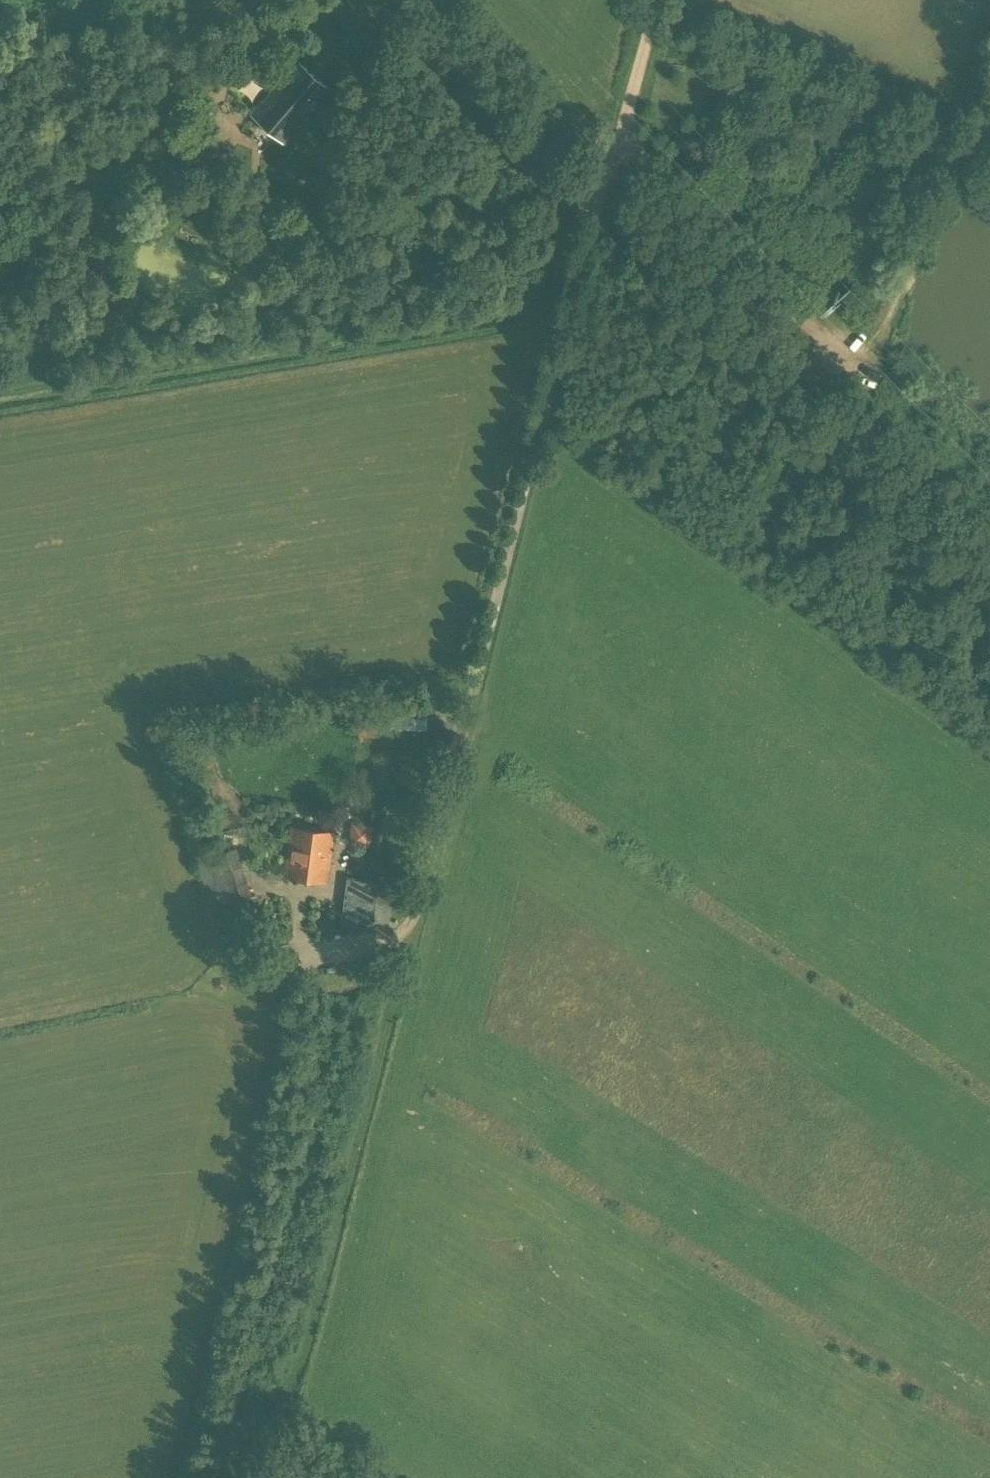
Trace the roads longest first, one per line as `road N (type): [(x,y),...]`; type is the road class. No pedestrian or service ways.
road 1 (track): [(600,198),(398,0)]
road 2 (track): [(618,134),(800,315)]

